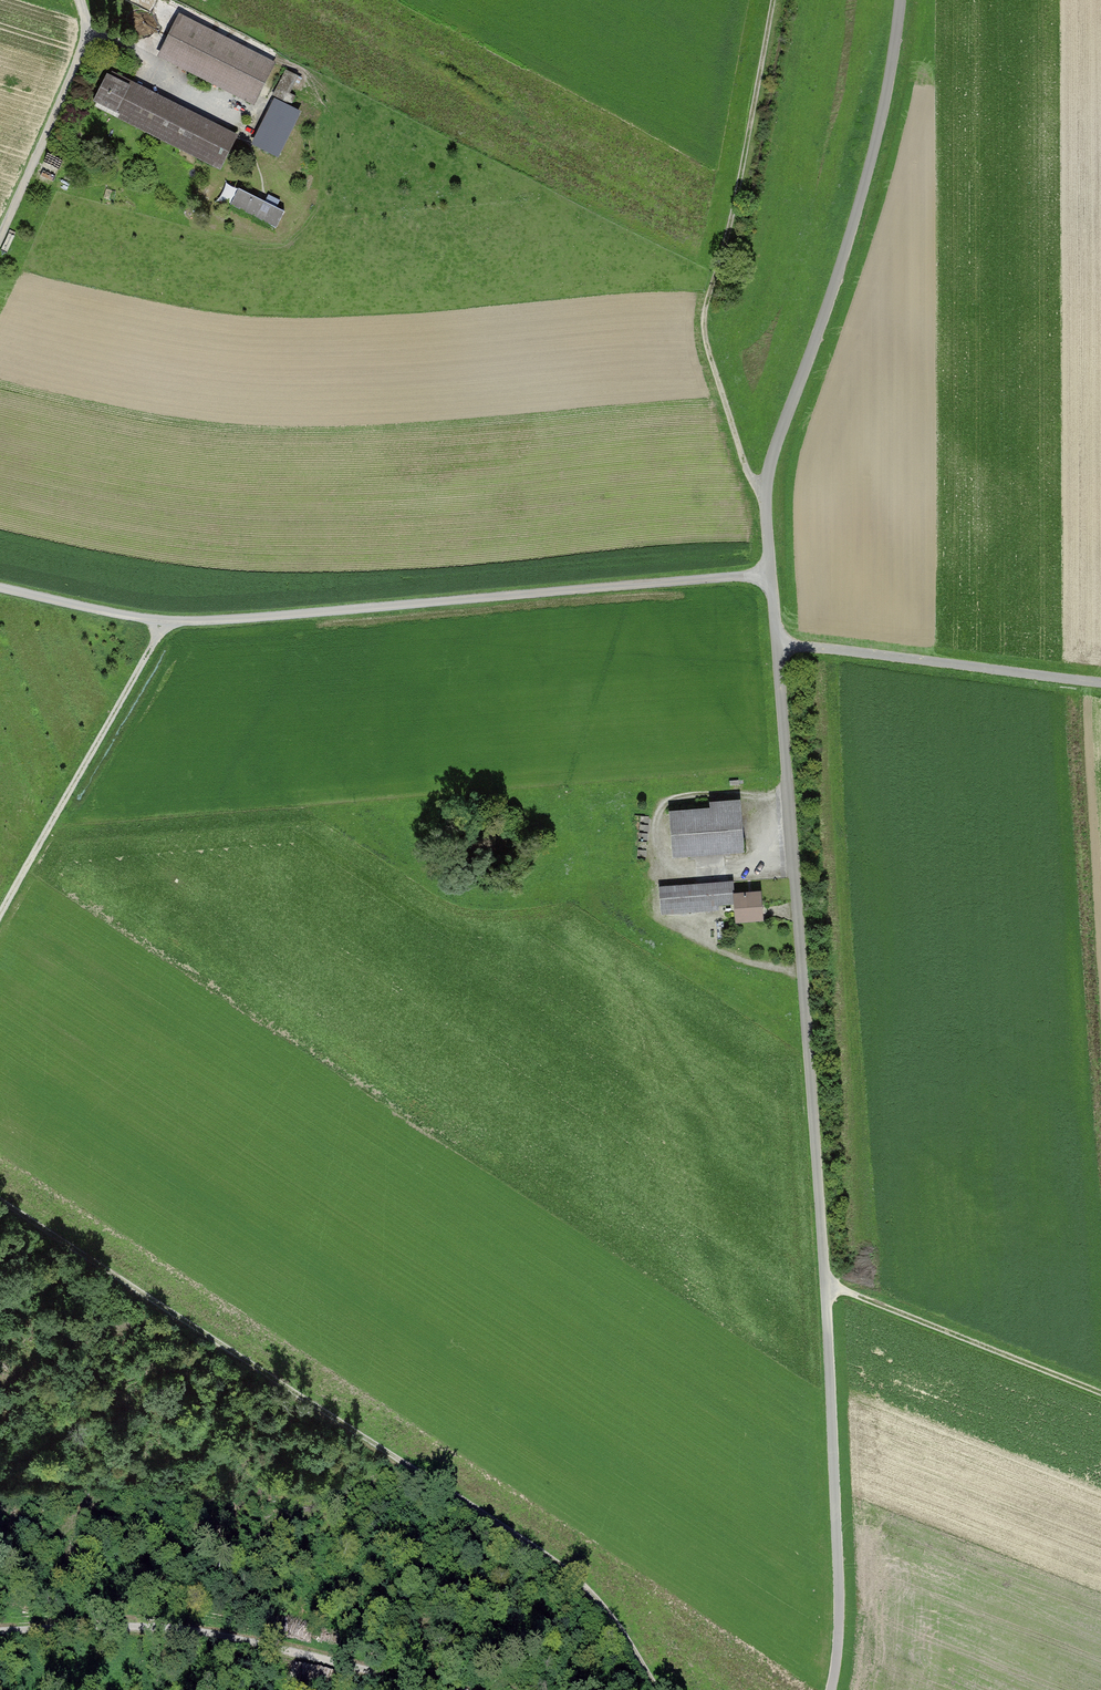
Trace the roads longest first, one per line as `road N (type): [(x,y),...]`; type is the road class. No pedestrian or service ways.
road 1 (unclassified): [(778,642),(833,1289),(842,1663),(835,1689)]
road 2 (track): [(664,1689),(536,1551),(0,1200)]
road 3 (track): [(0,588),(163,626),(770,576)]
road 4 (unclassified): [(905,0),(892,100),(844,277),(766,478),(778,642)]
road 5 (track): [(773,0),(709,320),(743,459),(750,475),(766,478)]
road 6 (track): [(463,1689),(222,1634),(153,1625),(0,1630)]
road 7 (track): [(163,626),(0,913)]
road 8 (unclassified): [(778,642),(1100,684)]
road 9 (track): [(1100,1393),(833,1289)]
road 10 (track): [(81,0),(87,27),(77,61),(0,235)]

